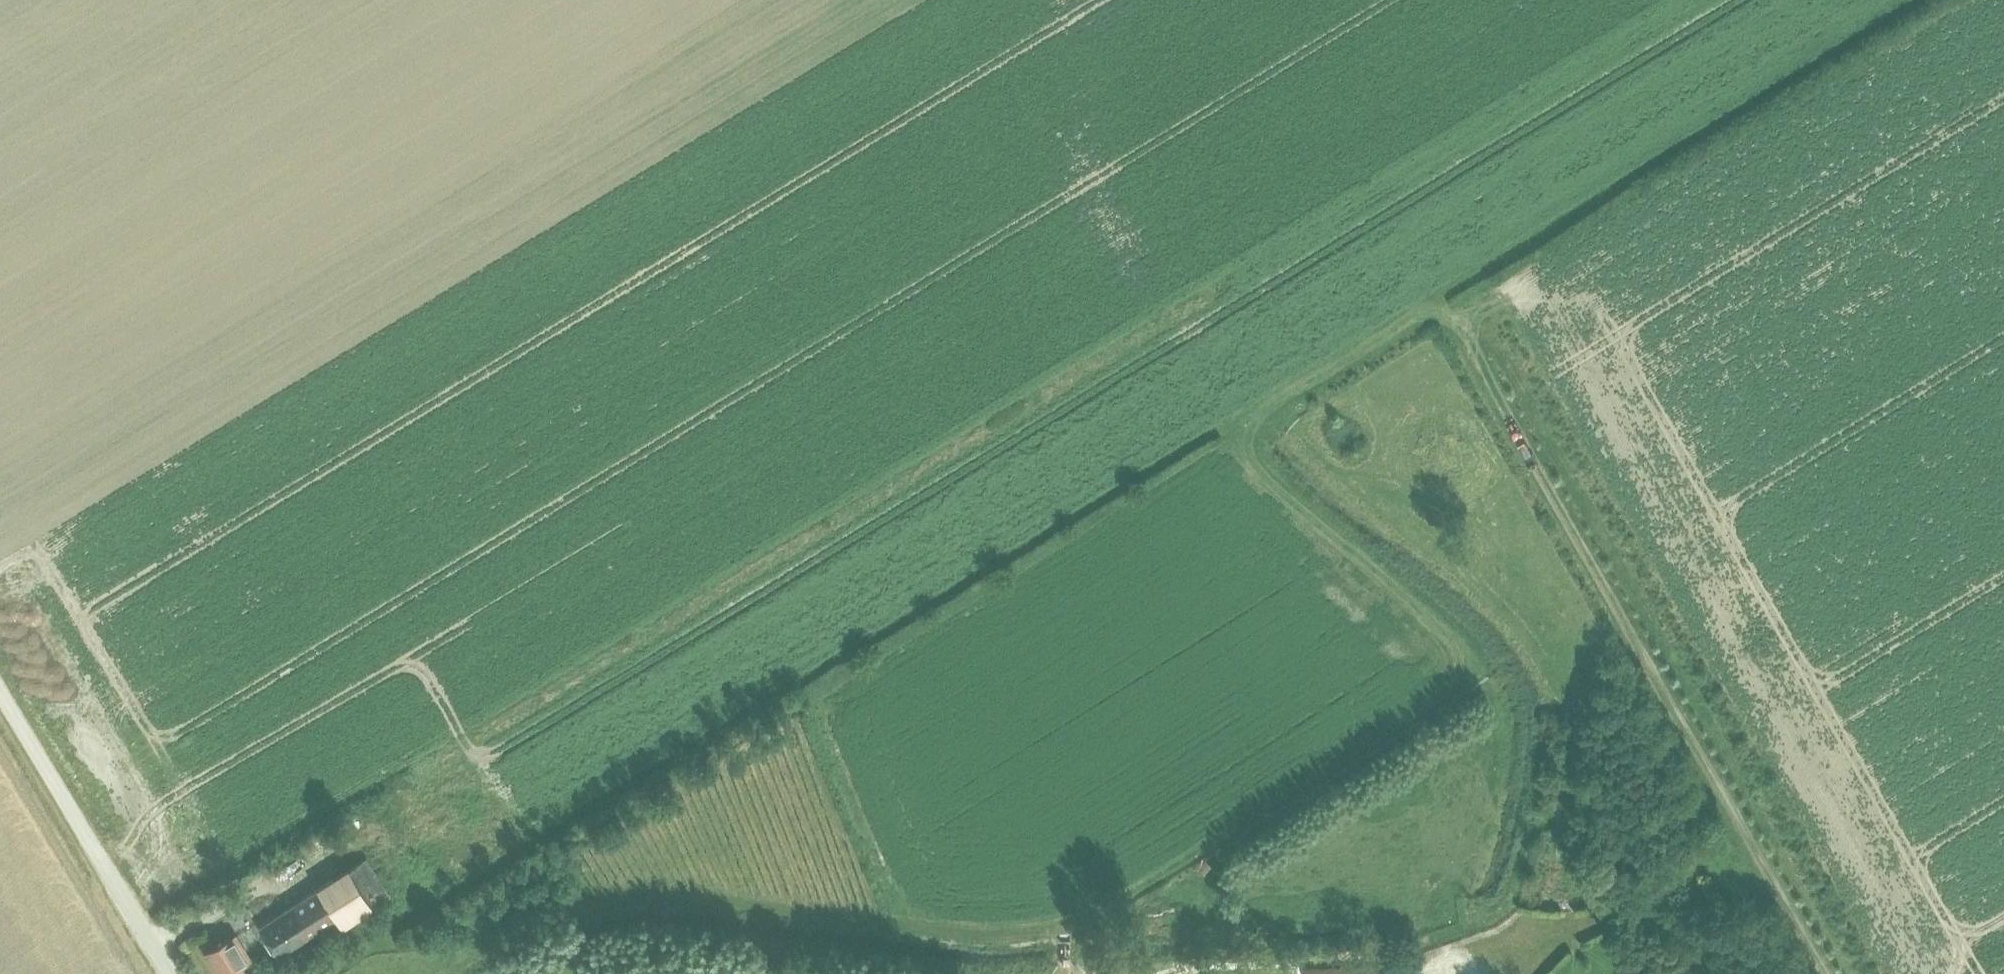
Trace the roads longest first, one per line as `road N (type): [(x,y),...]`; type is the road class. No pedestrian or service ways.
road 1 (unclassified): [(172,973),(0,689)]

